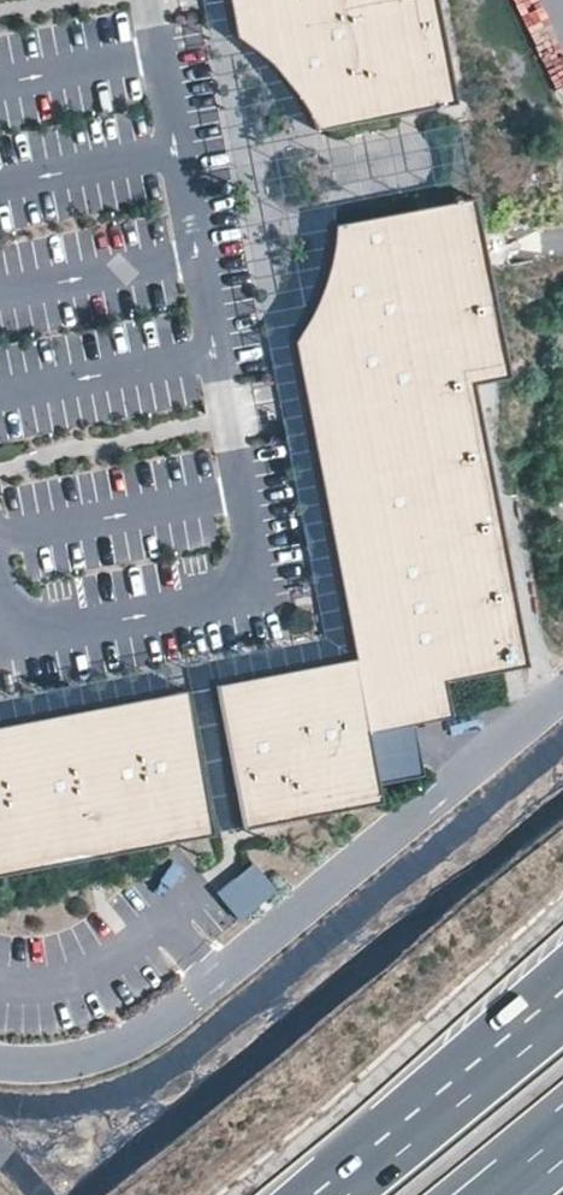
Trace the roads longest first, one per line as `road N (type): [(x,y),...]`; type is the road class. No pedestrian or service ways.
road 1 (motorway): [(562,998),(327,1194)]

